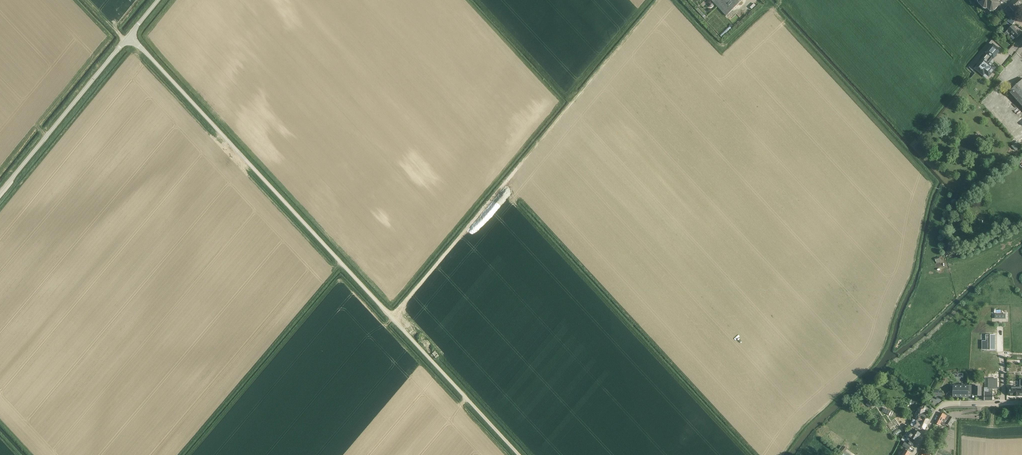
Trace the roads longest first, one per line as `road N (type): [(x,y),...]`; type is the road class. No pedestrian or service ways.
road 1 (unclassified): [(519,454),(129,38)]
road 2 (track): [(392,318),(659,0)]
road 3 (unclassified): [(0,197),(129,38)]
road 4 (unclassified): [(913,454),(939,409),(1021,403)]

